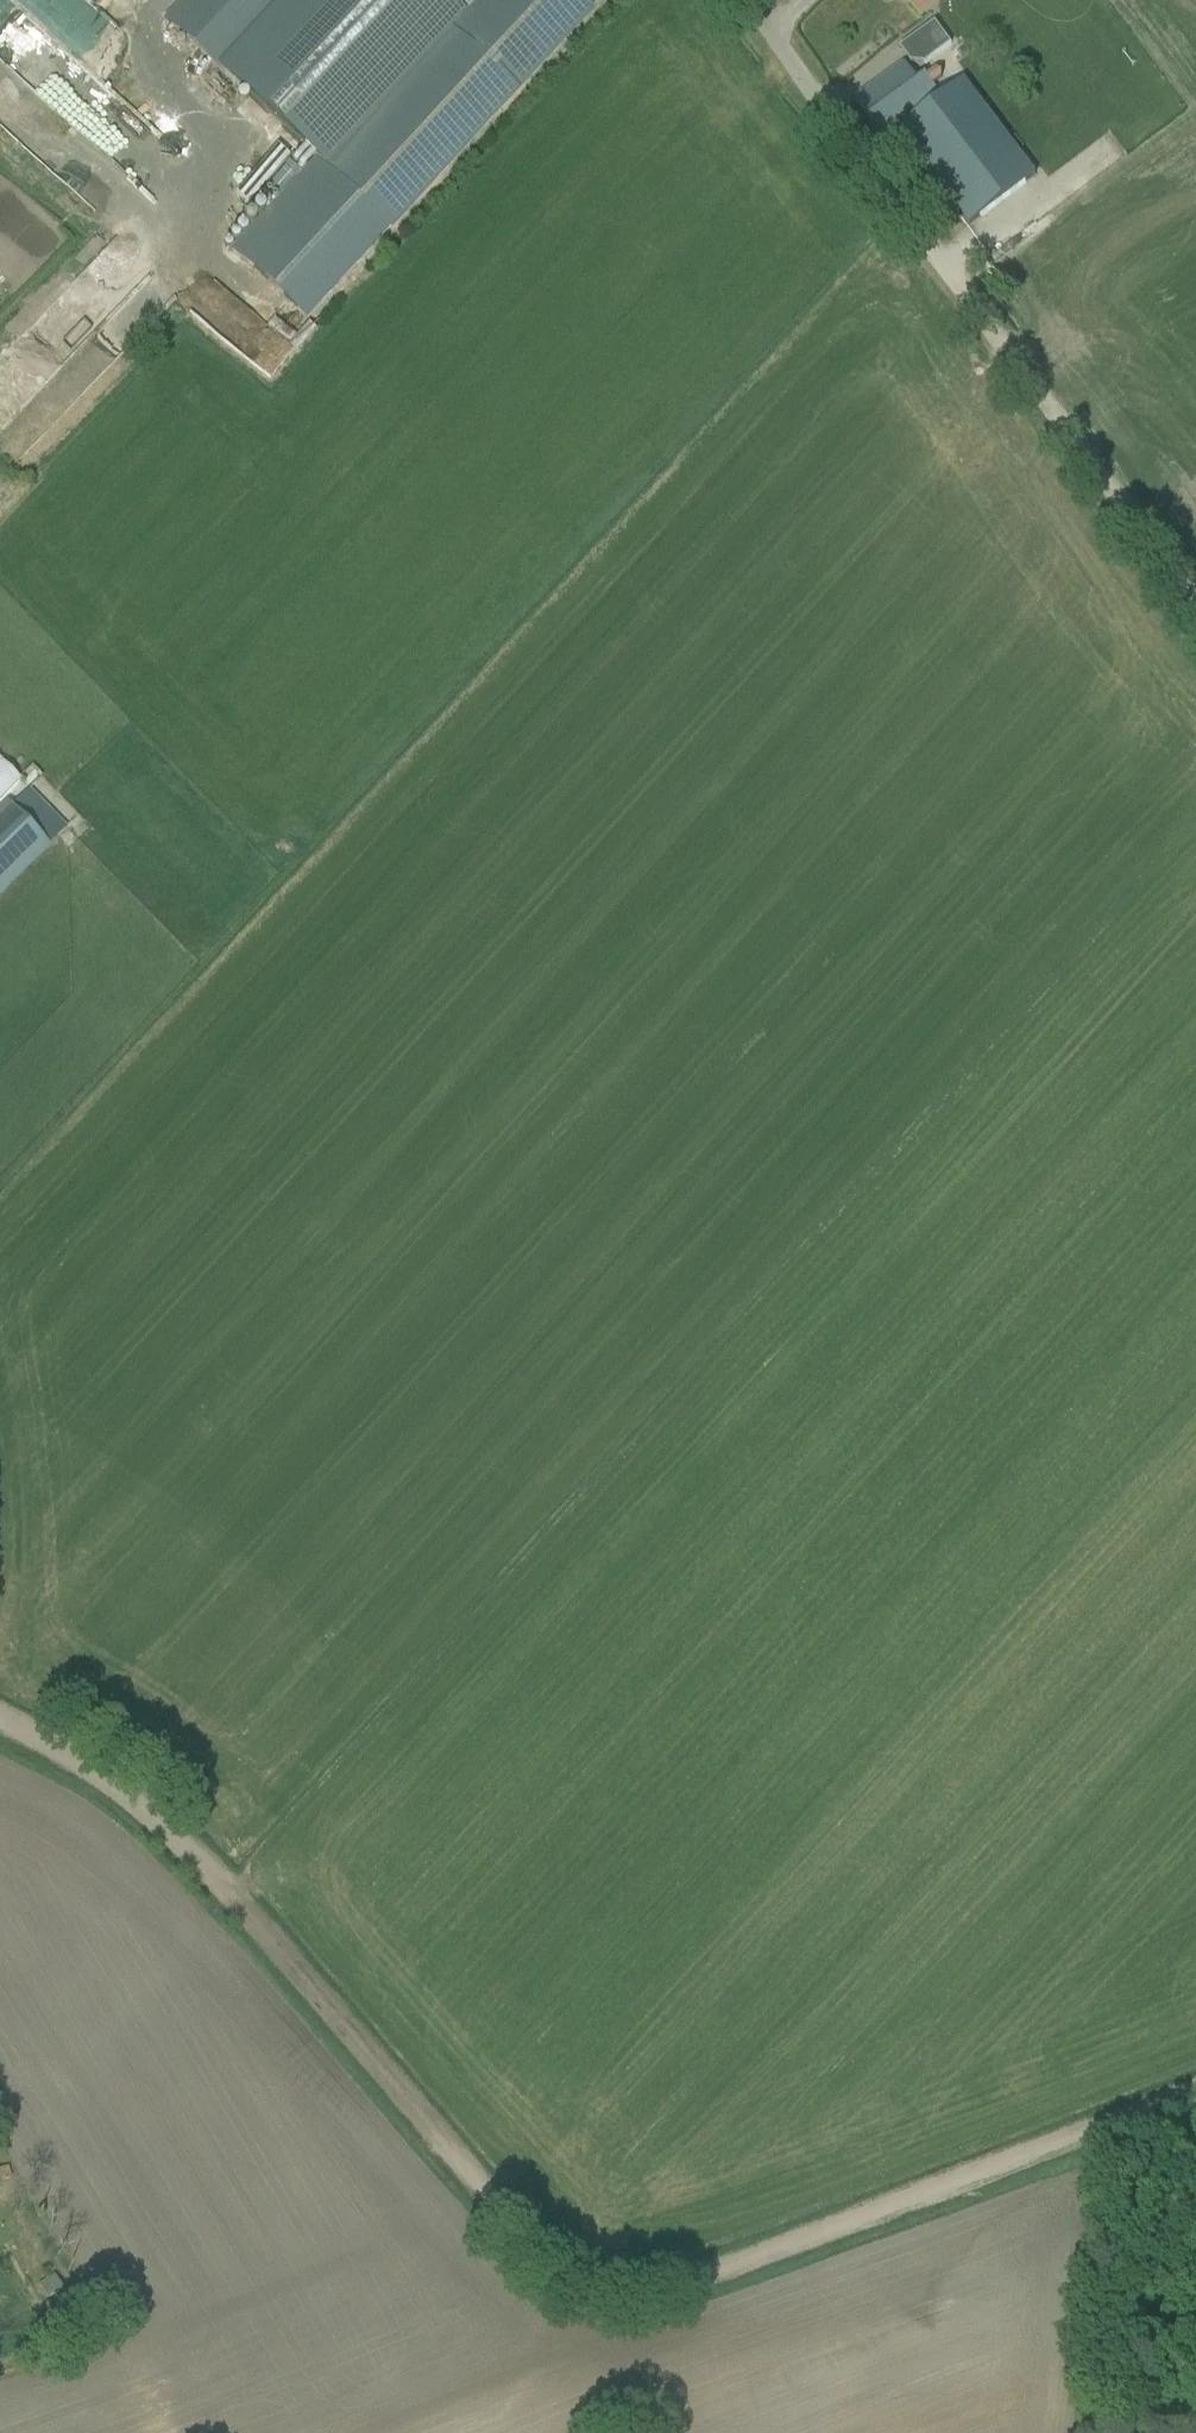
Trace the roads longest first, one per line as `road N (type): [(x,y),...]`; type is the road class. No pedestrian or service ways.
road 1 (track): [(1195,2086),(676,2283),(613,2289),(569,2282),(543,2264),(161,1825),(104,1778),(0,1726)]
road 2 (track): [(834,124),(1195,613)]
road 3 (unclassified): [(834,124),(748,0)]

